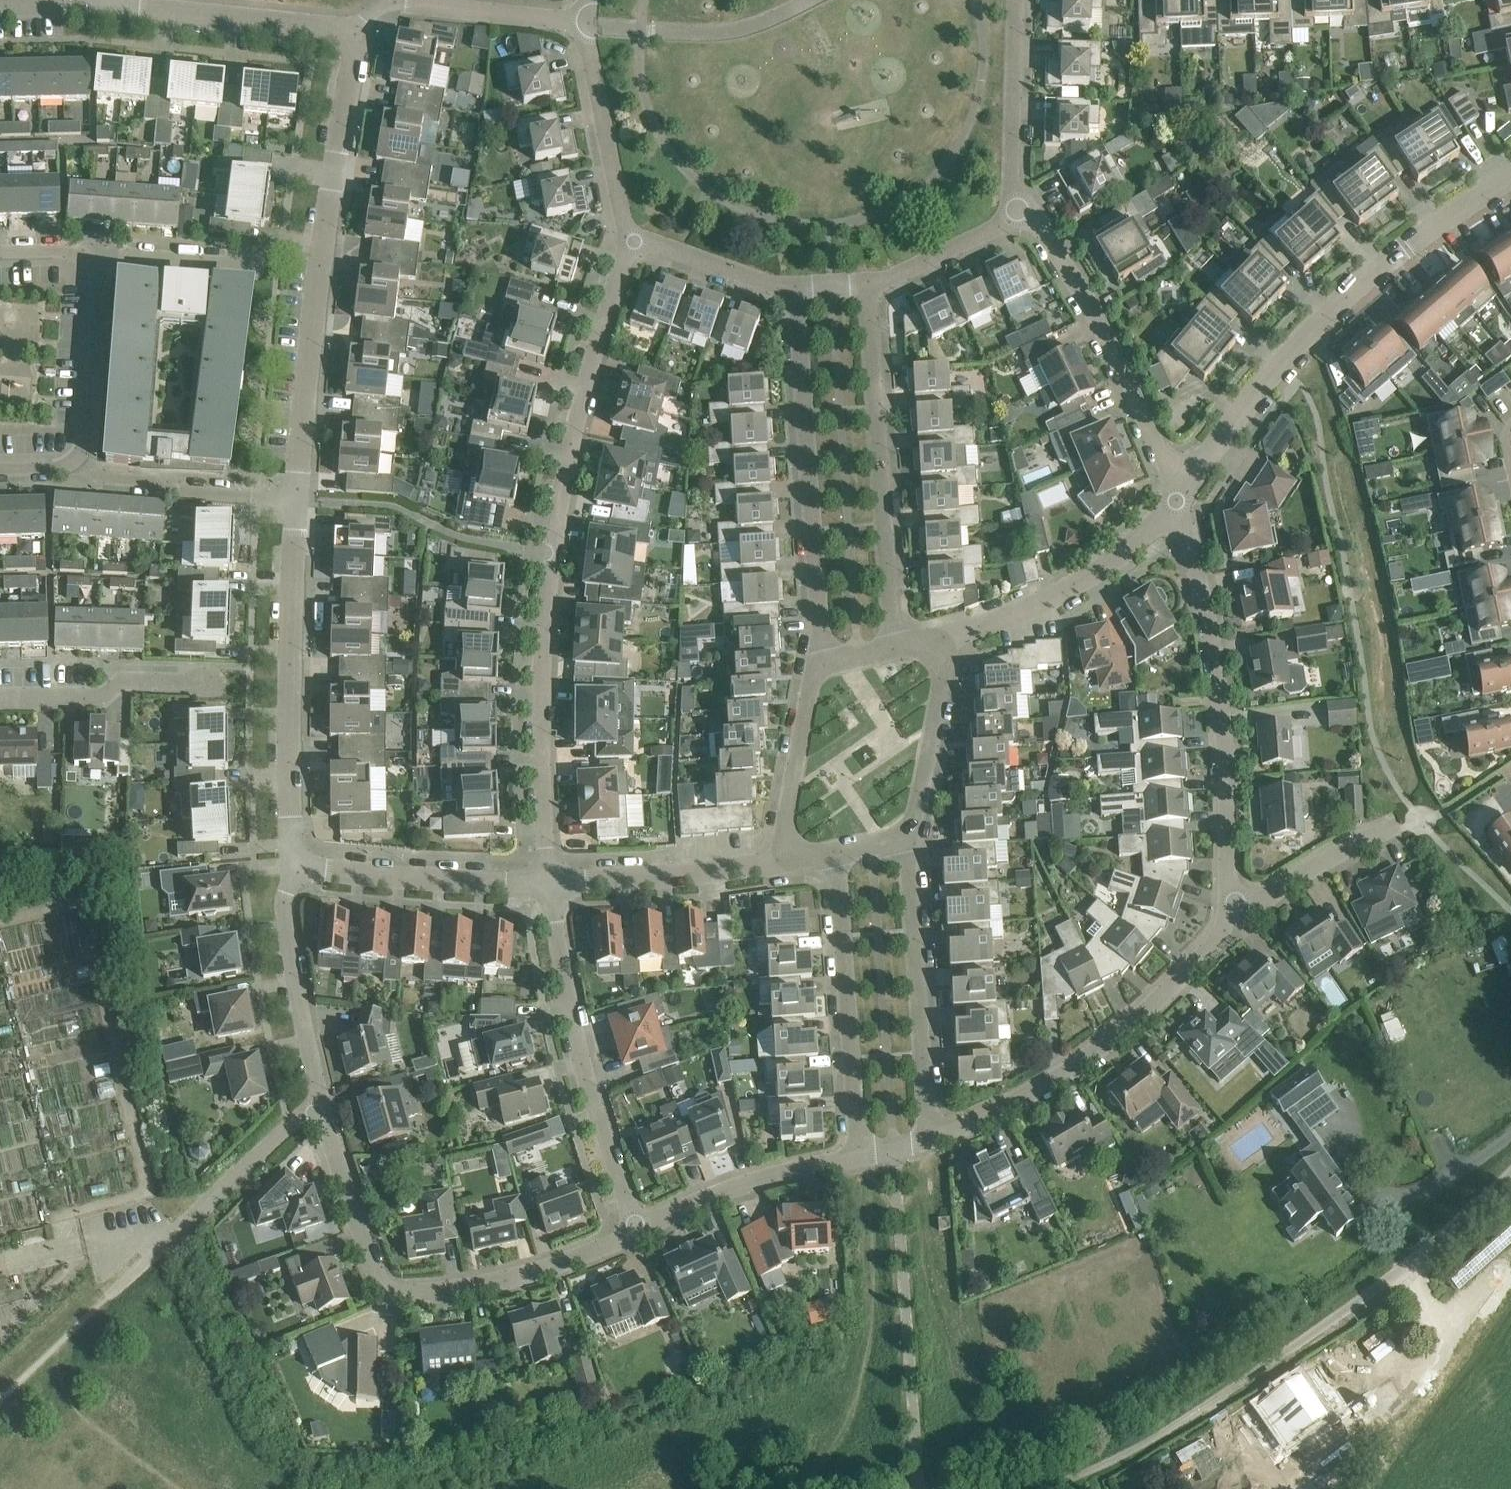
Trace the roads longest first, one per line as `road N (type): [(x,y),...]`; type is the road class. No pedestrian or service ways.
road 1 (residential): [(550,881),(542,751),(554,553),(596,346),(634,238)]
road 2 (unclassified): [(1090,1471),(1333,1318),(1422,1253),(1510,1171)]
road 3 (unclassified): [(1178,502),(1277,366),(1331,311),(1510,176)]
road 4 (unclassified): [(349,39),(353,63),(296,501)]
road 5 (unclassified): [(637,1231),(517,1277),(394,1292),(376,1271),(320,1099)]
road 6 (unclassified): [(1178,502),(1222,700),(1231,905)]
road 7 (unclassified): [(1231,905),(1219,936),(1194,965),(1113,1038),(1019,1100),(931,1136)]
road 8 (residential): [(823,663),(795,289)]
road 9 (unclassified): [(294,866),(296,501)]
road 10 (residential): [(637,1231),(579,1047),(550,881)]
road 11 (residential): [(896,645),(867,285)]
road 12 (residential): [(1178,502),(1086,298),(1043,228),(1013,206)]
road 13 (residential): [(836,850),(857,1155)]
road 14 (residential): [(931,1136),(906,835)]
road 15 (residential): [(320,1099),(106,1298)]
road 16 (residential): [(927,645),(1055,595),(1178,502)]
road 17 (residential): [(550,881),(294,866)]
road 18 (residential): [(587,23),(401,2),(379,7),(349,39)]
road 19 (unclassified): [(104,2),(327,26),(349,39)]
road 20 (residential): [(793,856),(681,874),(550,881)]
road 21 (unclassified): [(320,1099),(283,909),(294,866)]
road 22 (unclassified): [(857,1155),(743,1184),(637,1231)]
road 23 (residential): [(70,463),(173,491),(296,501)]
road 24 (residential): [(634,238),(587,23)]
road 25 (residential): [(0,700),(96,698),(123,681),(205,682)]
road 26 (residential): [(70,463),(85,434),(98,286),(90,259)]
road 27 (residential): [(1017,0),(1013,206)]
road 28 (residential): [(823,663),(810,686),(786,828),(793,856)]
road 29 (residential): [(906,835),(942,671),(927,645)]
road 30 (residential): [(1231,905),(1260,901),(1391,830)]
road 31 (residential): [(795,289),(634,238)]
road 32 (residential): [(1013,206),(1000,224),(867,285)]
road 33 (residential): [(248,265),(90,259)]

